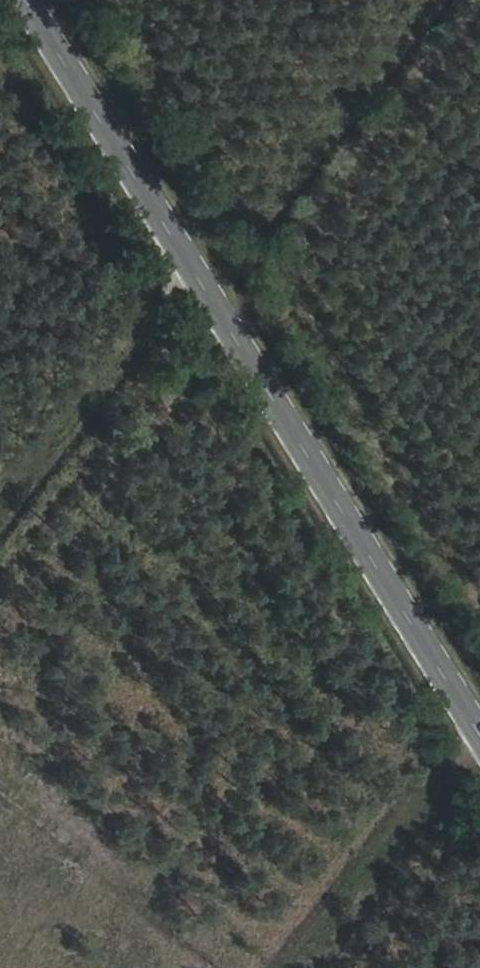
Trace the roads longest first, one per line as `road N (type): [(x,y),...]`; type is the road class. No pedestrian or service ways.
road 1 (secondary): [(26,0),(479,725)]
road 2 (track): [(191,262),(0,503)]
road 3 (track): [(301,967),(479,738)]

